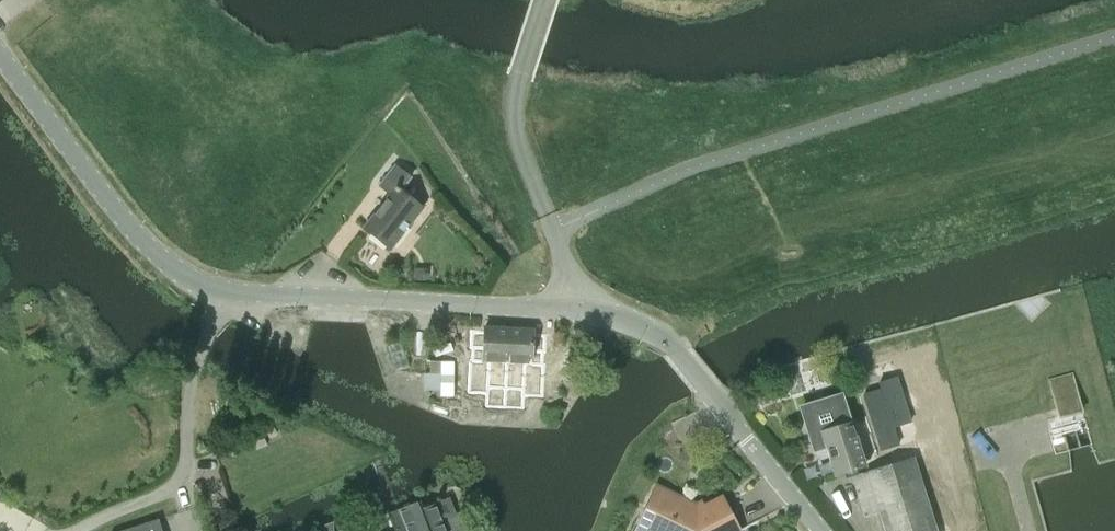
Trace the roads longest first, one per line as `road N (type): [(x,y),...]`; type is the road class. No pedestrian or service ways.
road 1 (unclassified): [(566,307),(224,296),(130,227),(0,56)]
road 2 (unclassified): [(566,307),(561,258),(515,129),(517,83),(543,0)]
road 3 (unclassified): [(710,394),(651,329),(566,307)]
road 4 (residential): [(821,530),(710,394)]

